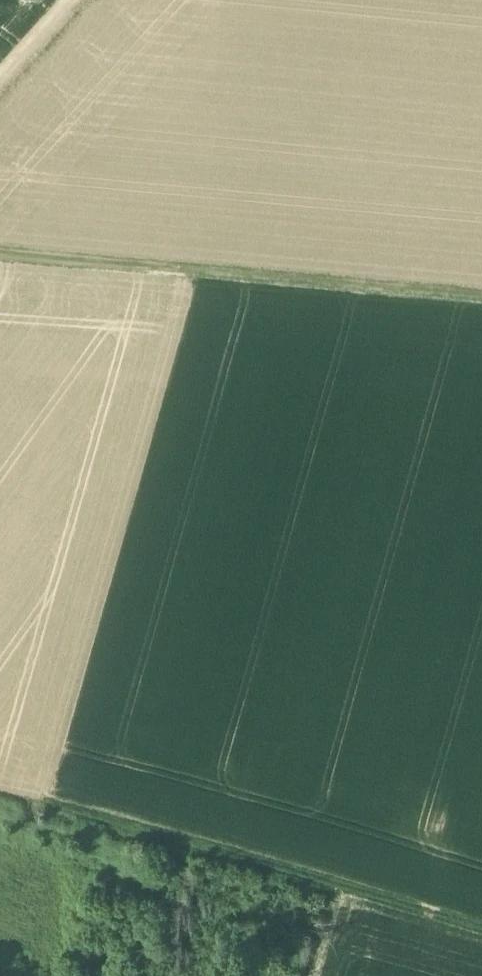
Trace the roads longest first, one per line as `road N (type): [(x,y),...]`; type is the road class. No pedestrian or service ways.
road 1 (track): [(481,928),(0,789)]
road 2 (track): [(0,253),(481,300)]

